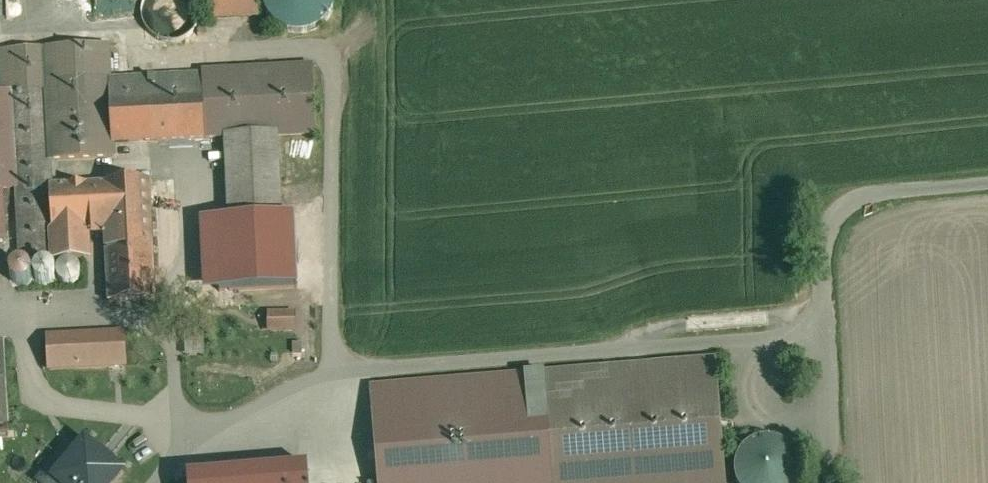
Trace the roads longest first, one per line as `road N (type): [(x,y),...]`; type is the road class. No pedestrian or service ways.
road 1 (unclassified): [(827,336),(335,376),(249,406),(182,452),(156,482)]
road 2 (unclassified): [(987,186),(861,199),(836,212),(826,241),(827,336)]
road 3 (unclassified): [(827,336),(831,482)]

